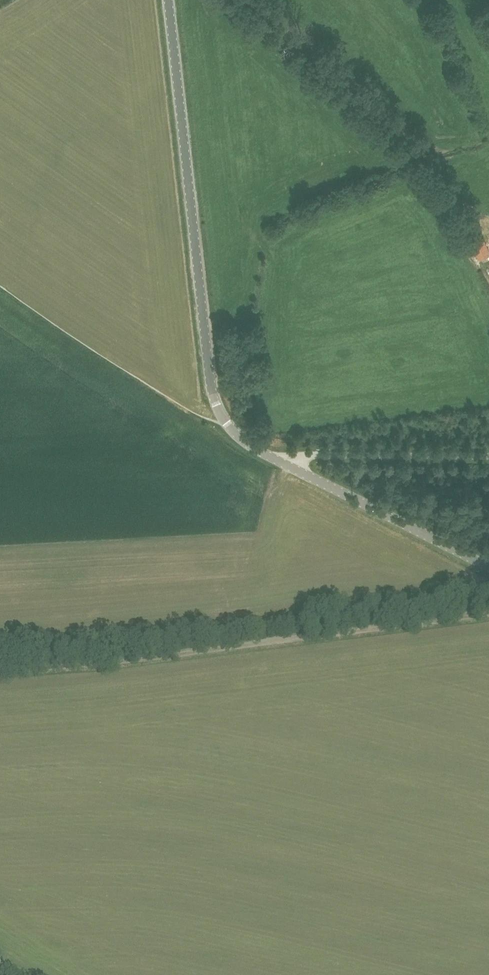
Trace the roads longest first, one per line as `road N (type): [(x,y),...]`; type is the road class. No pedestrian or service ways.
road 1 (tertiary): [(488,570),(244,441),(220,415),(168,0)]

